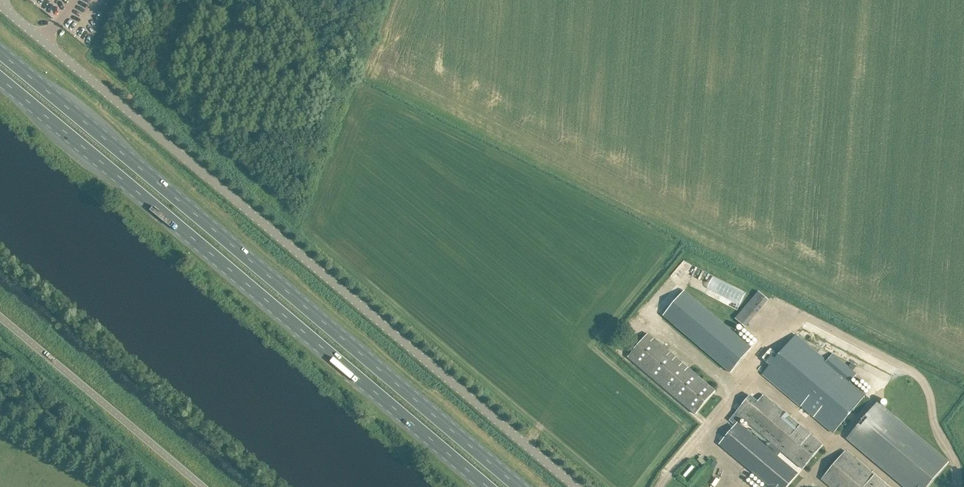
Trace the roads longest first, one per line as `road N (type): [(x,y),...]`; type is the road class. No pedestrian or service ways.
road 1 (unclassified): [(0,5),(574,486)]
road 2 (trunk): [(521,486),(0,54)]
road 3 (trunk): [(0,79),(489,486)]
road 4 (unclassified): [(136,486),(0,417)]

